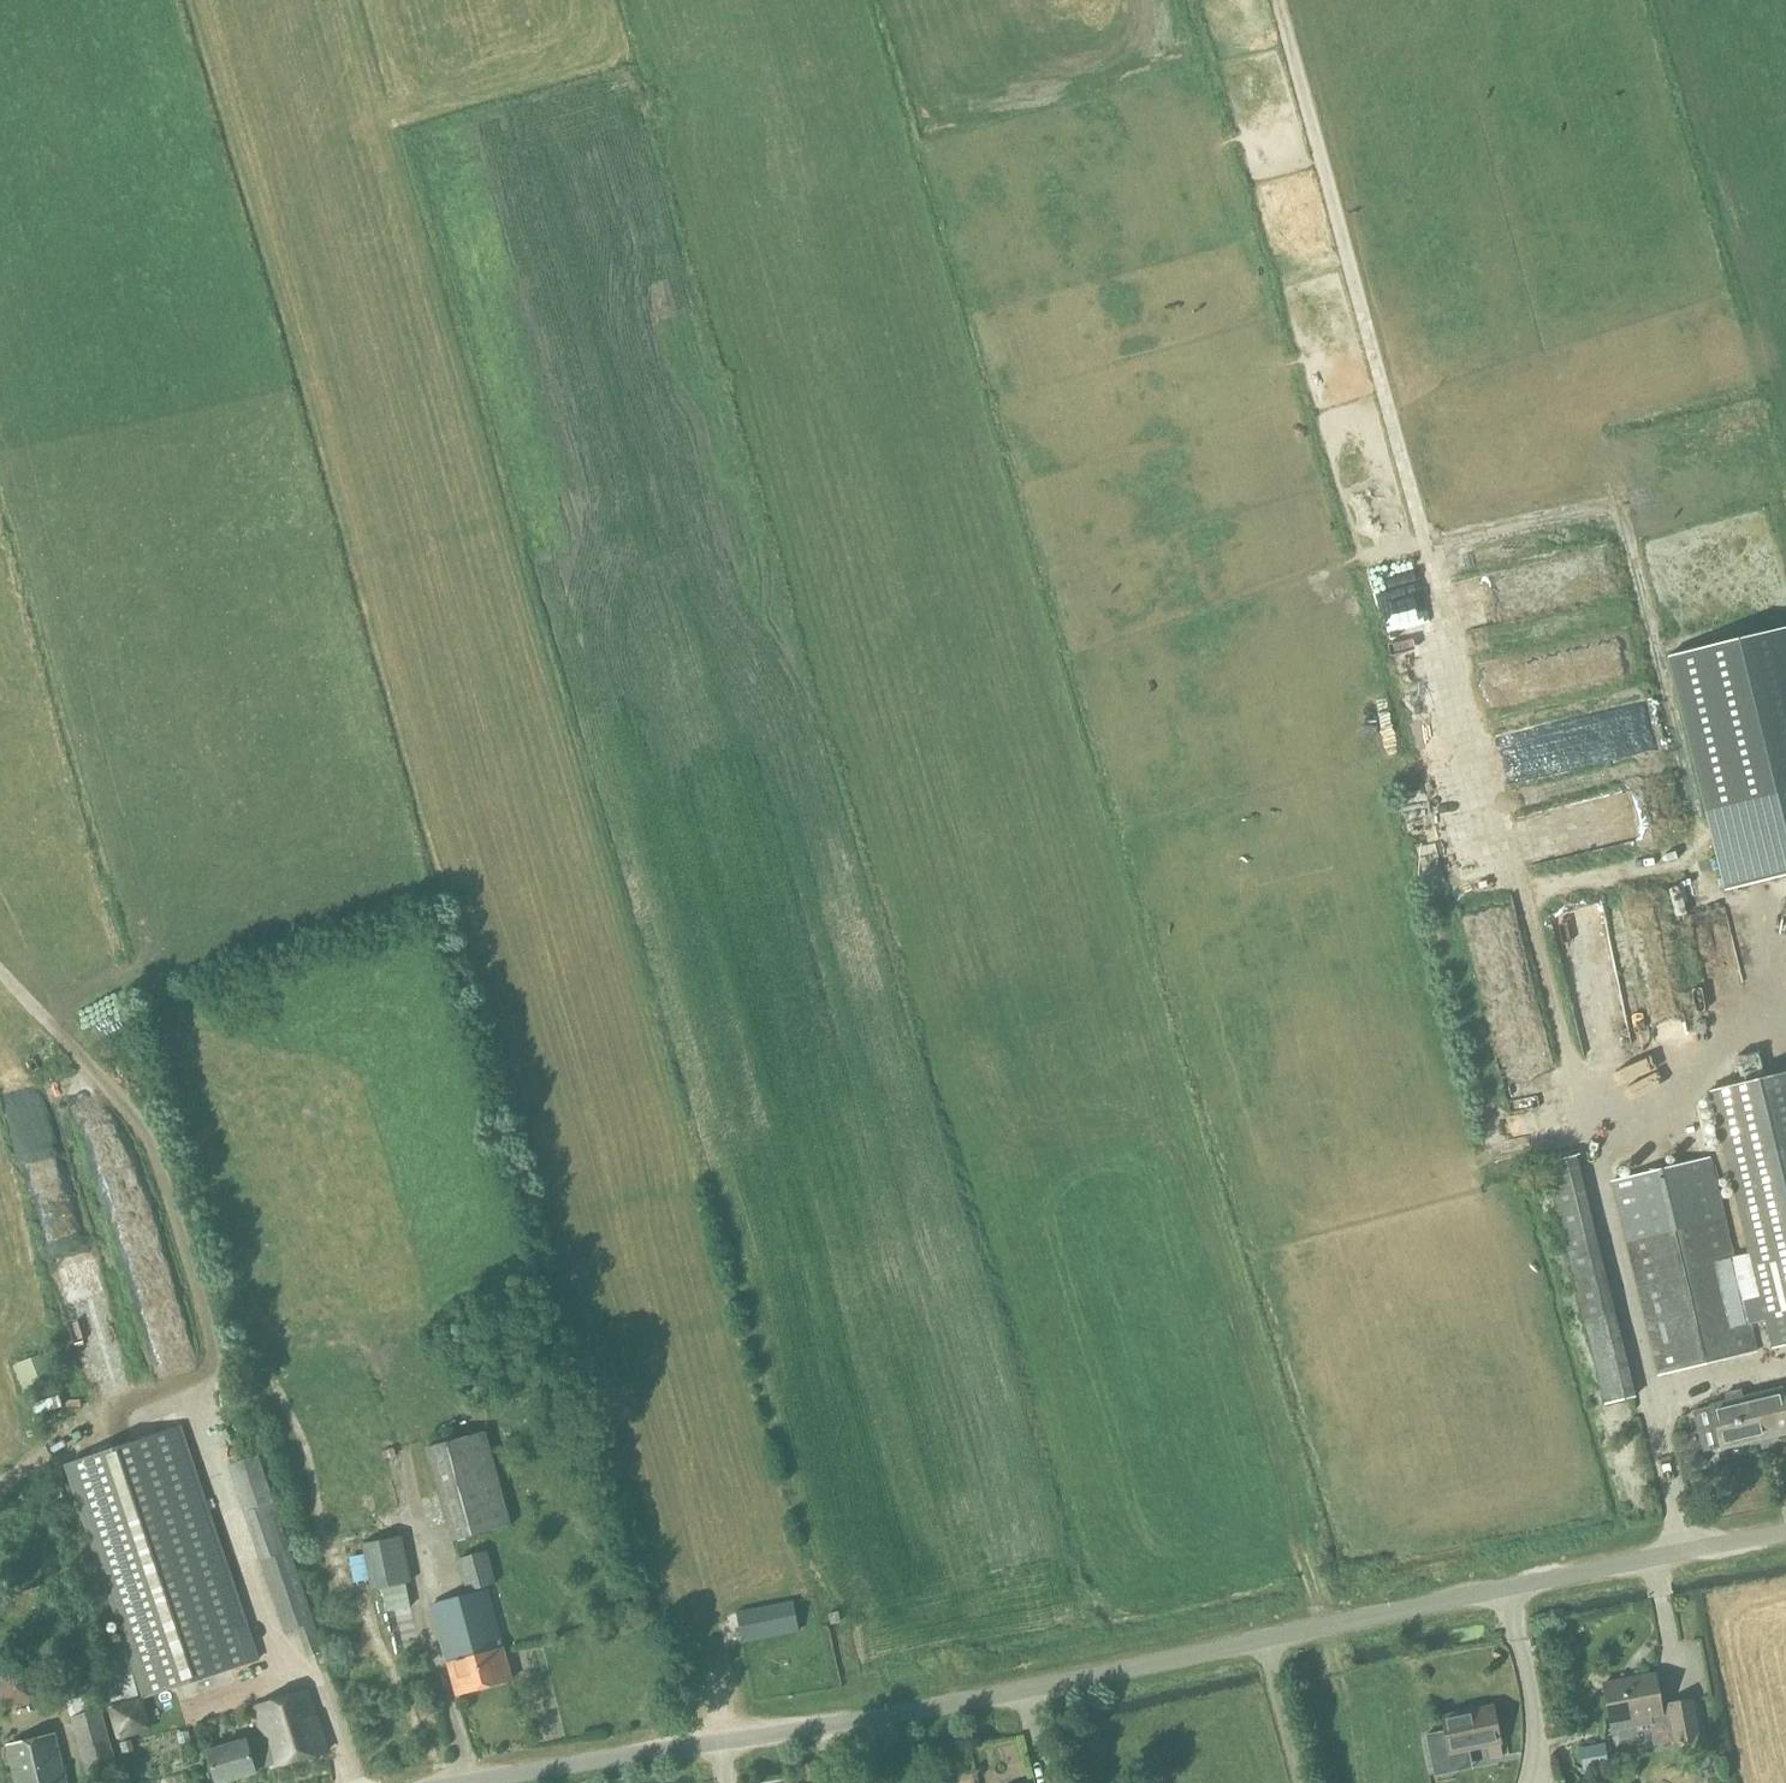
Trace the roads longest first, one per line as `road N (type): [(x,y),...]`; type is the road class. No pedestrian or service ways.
road 1 (unclassified): [(468,1782),(938,1707),(1785,1532)]
road 2 (track): [(1277,0),(1594,1148)]
road 3 (track): [(465,879),(719,1743)]
road 4 (track): [(0,969),(144,1125),(210,1319),(215,1358),(206,1391)]

